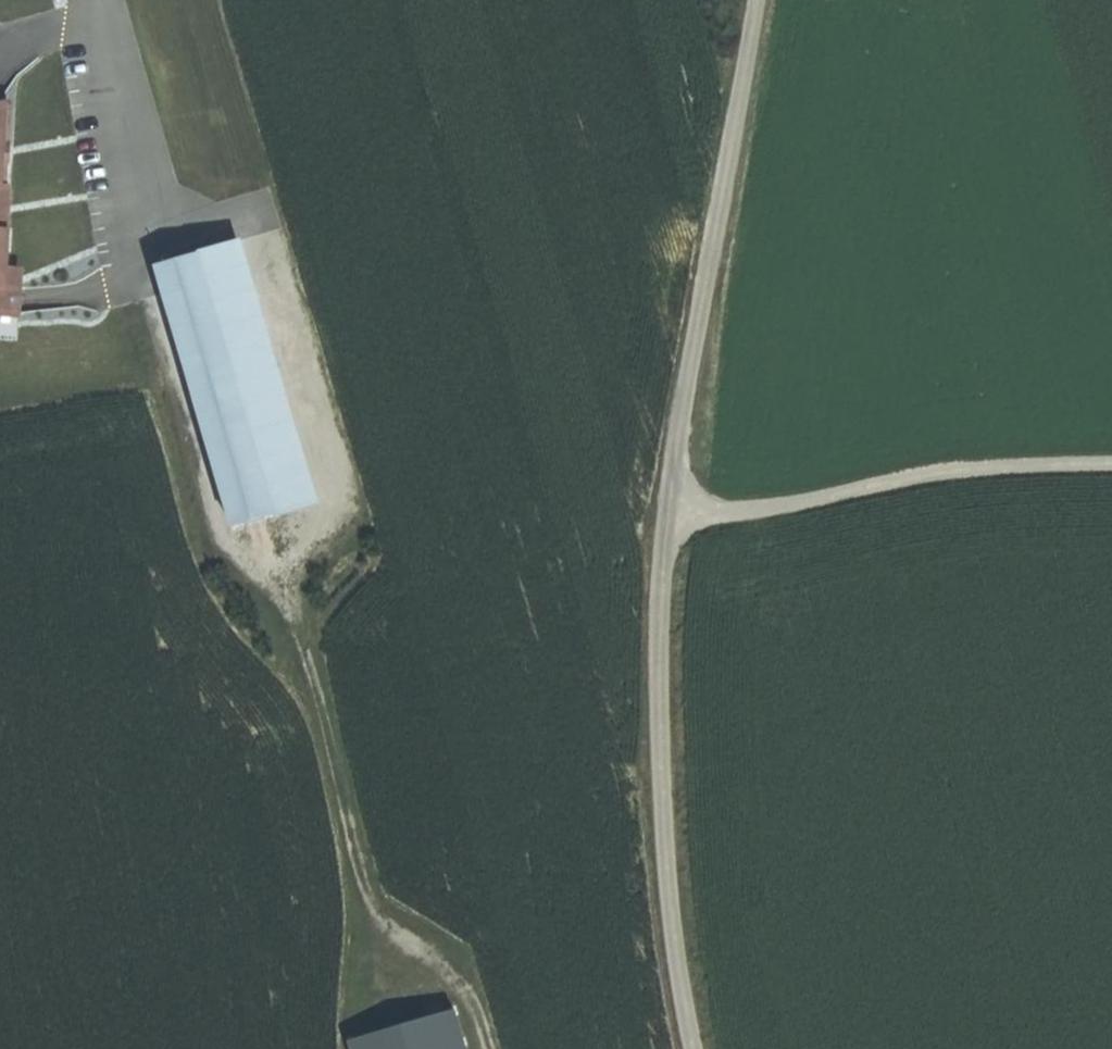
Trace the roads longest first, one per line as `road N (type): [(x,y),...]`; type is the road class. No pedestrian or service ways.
road 1 (track): [(695,1048),(673,916),(661,649),(670,513),(761,0)]
road 2 (track): [(670,513),(746,514),(941,477),(1111,468)]

